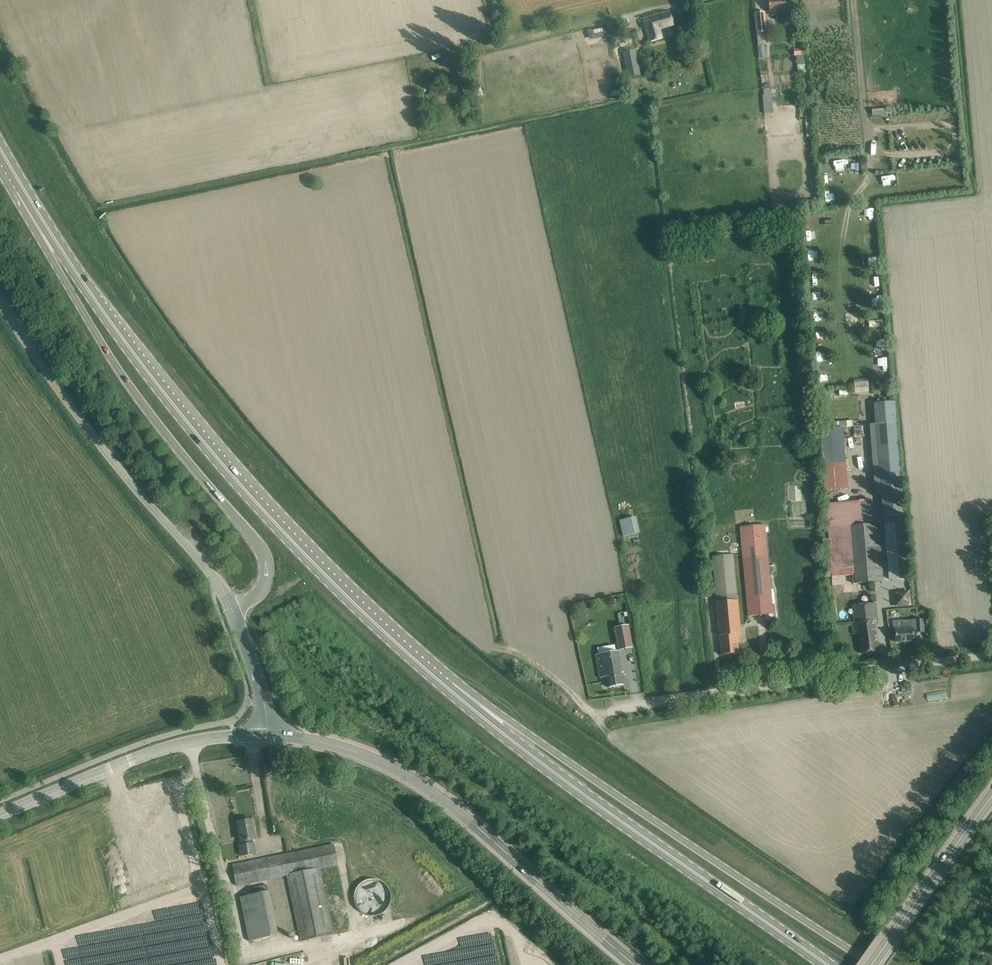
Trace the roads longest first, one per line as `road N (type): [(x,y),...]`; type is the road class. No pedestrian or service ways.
road 1 (primary): [(447,687),(229,471),(125,342),(24,188)]
road 2 (primary): [(24,188),(36,227),(142,402),(263,551),(264,583),(235,614)]
road 3 (primary): [(874,964),(496,710),(447,687)]
road 4 (primary): [(828,964),(447,687)]
road 5 (unclassified): [(602,711),(991,654)]
road 6 (unclassified): [(235,614),(214,576),(55,389),(0,304)]
road 7 (tertiary): [(638,964),(433,789),(354,751)]
road 8 (unclassified): [(0,815),(157,750),(268,735)]
road 9 (tertiary): [(872,964),(991,796)]
road 10 (track): [(854,0),(872,187)]
road 11 (tertiary): [(268,735),(235,614)]

